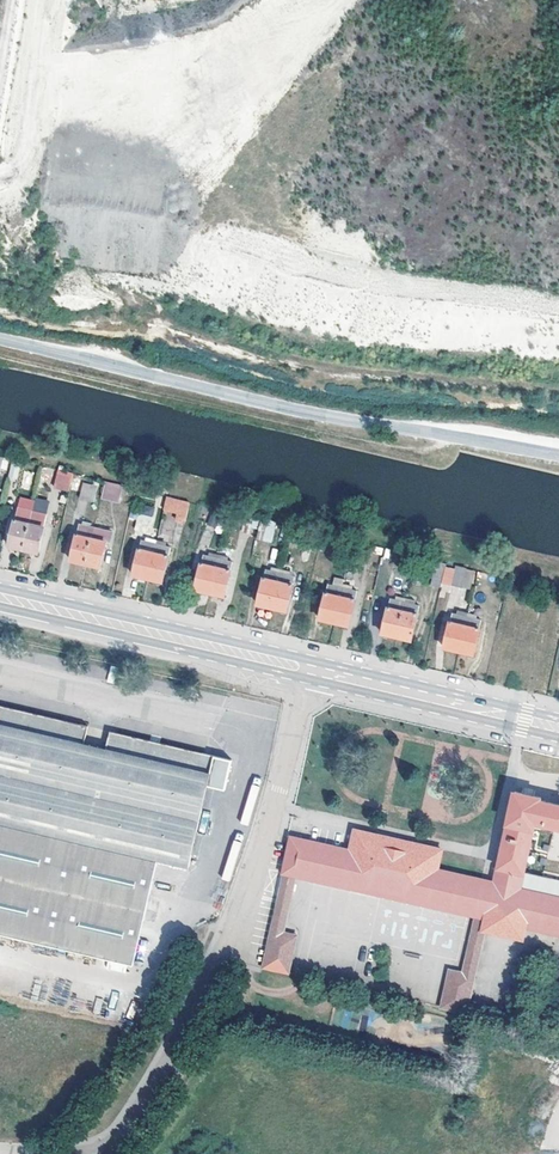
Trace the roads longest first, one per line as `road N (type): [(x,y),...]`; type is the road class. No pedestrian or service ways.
road 1 (unclassified): [(558,448),(280,407),(0,339)]
road 2 (unclassified): [(311,670),(252,899),(211,989),(99,1153)]
road 3 (secondary): [(311,670),(0,599)]
road 4 (secondary): [(558,726),(311,670)]

